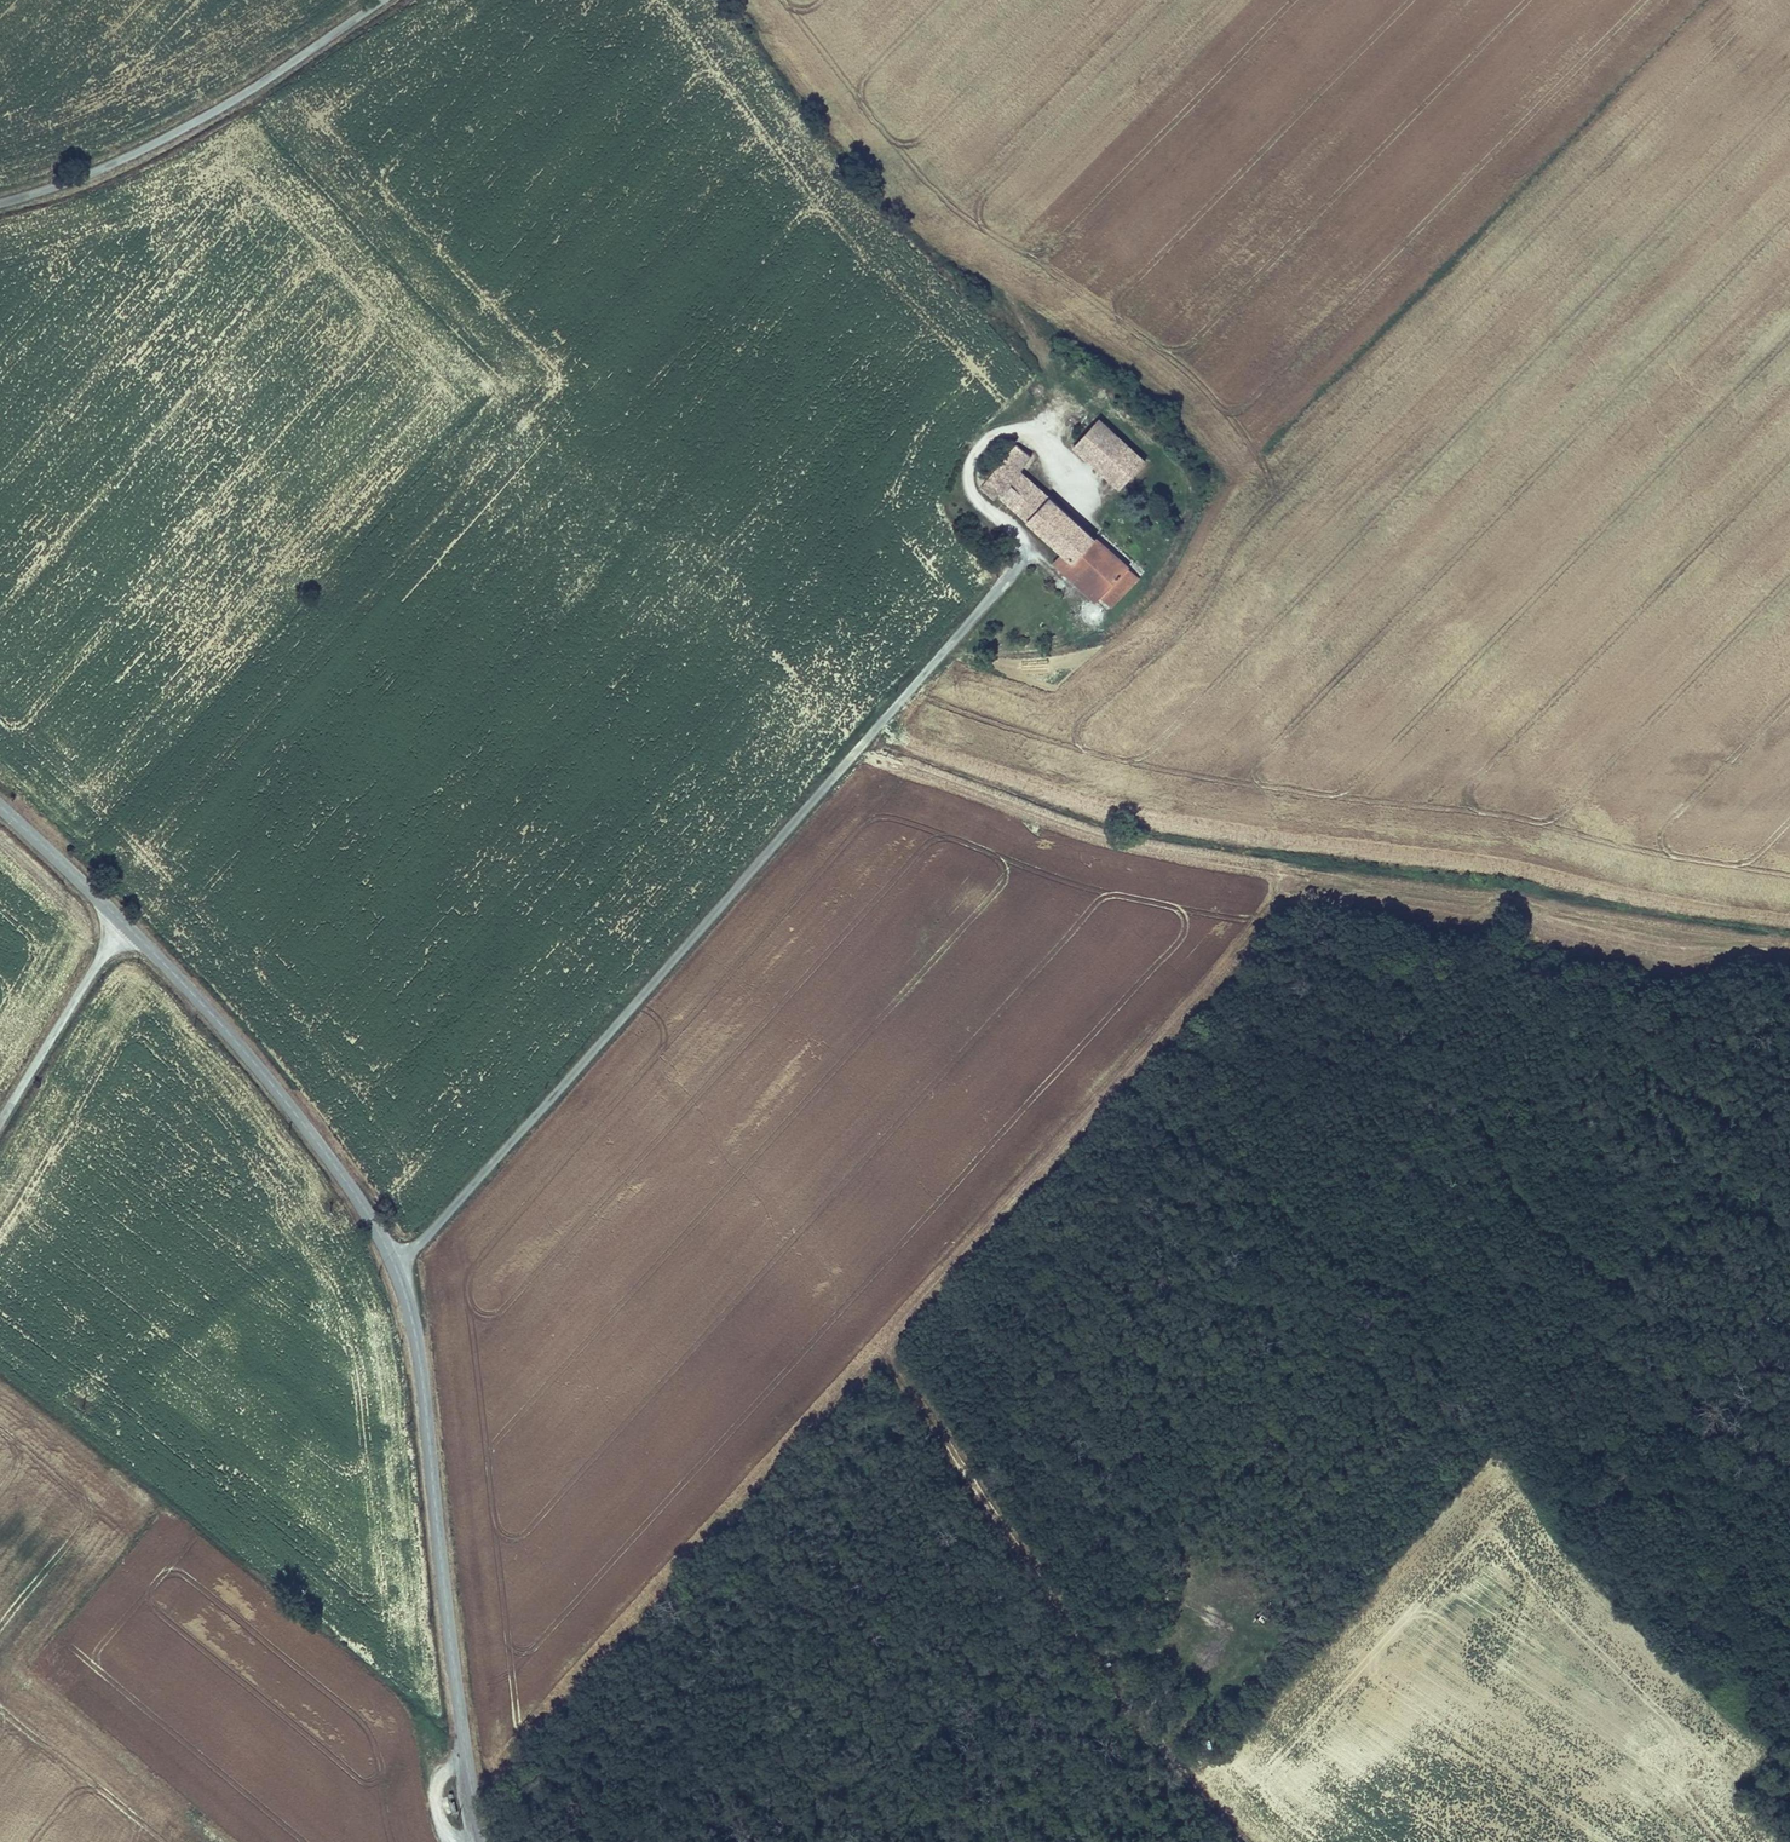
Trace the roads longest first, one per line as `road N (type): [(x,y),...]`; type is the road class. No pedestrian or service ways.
road 1 (tertiary): [(126,926),(300,1121),(357,1197),(396,1270),(415,1336),(452,1665),(483,1841)]
road 2 (unclassified): [(0,204),(70,182),(202,119),(384,0)]
road 3 (unclassified): [(126,926),(0,1123)]
road 4 (tertiary): [(0,806),(126,926)]

